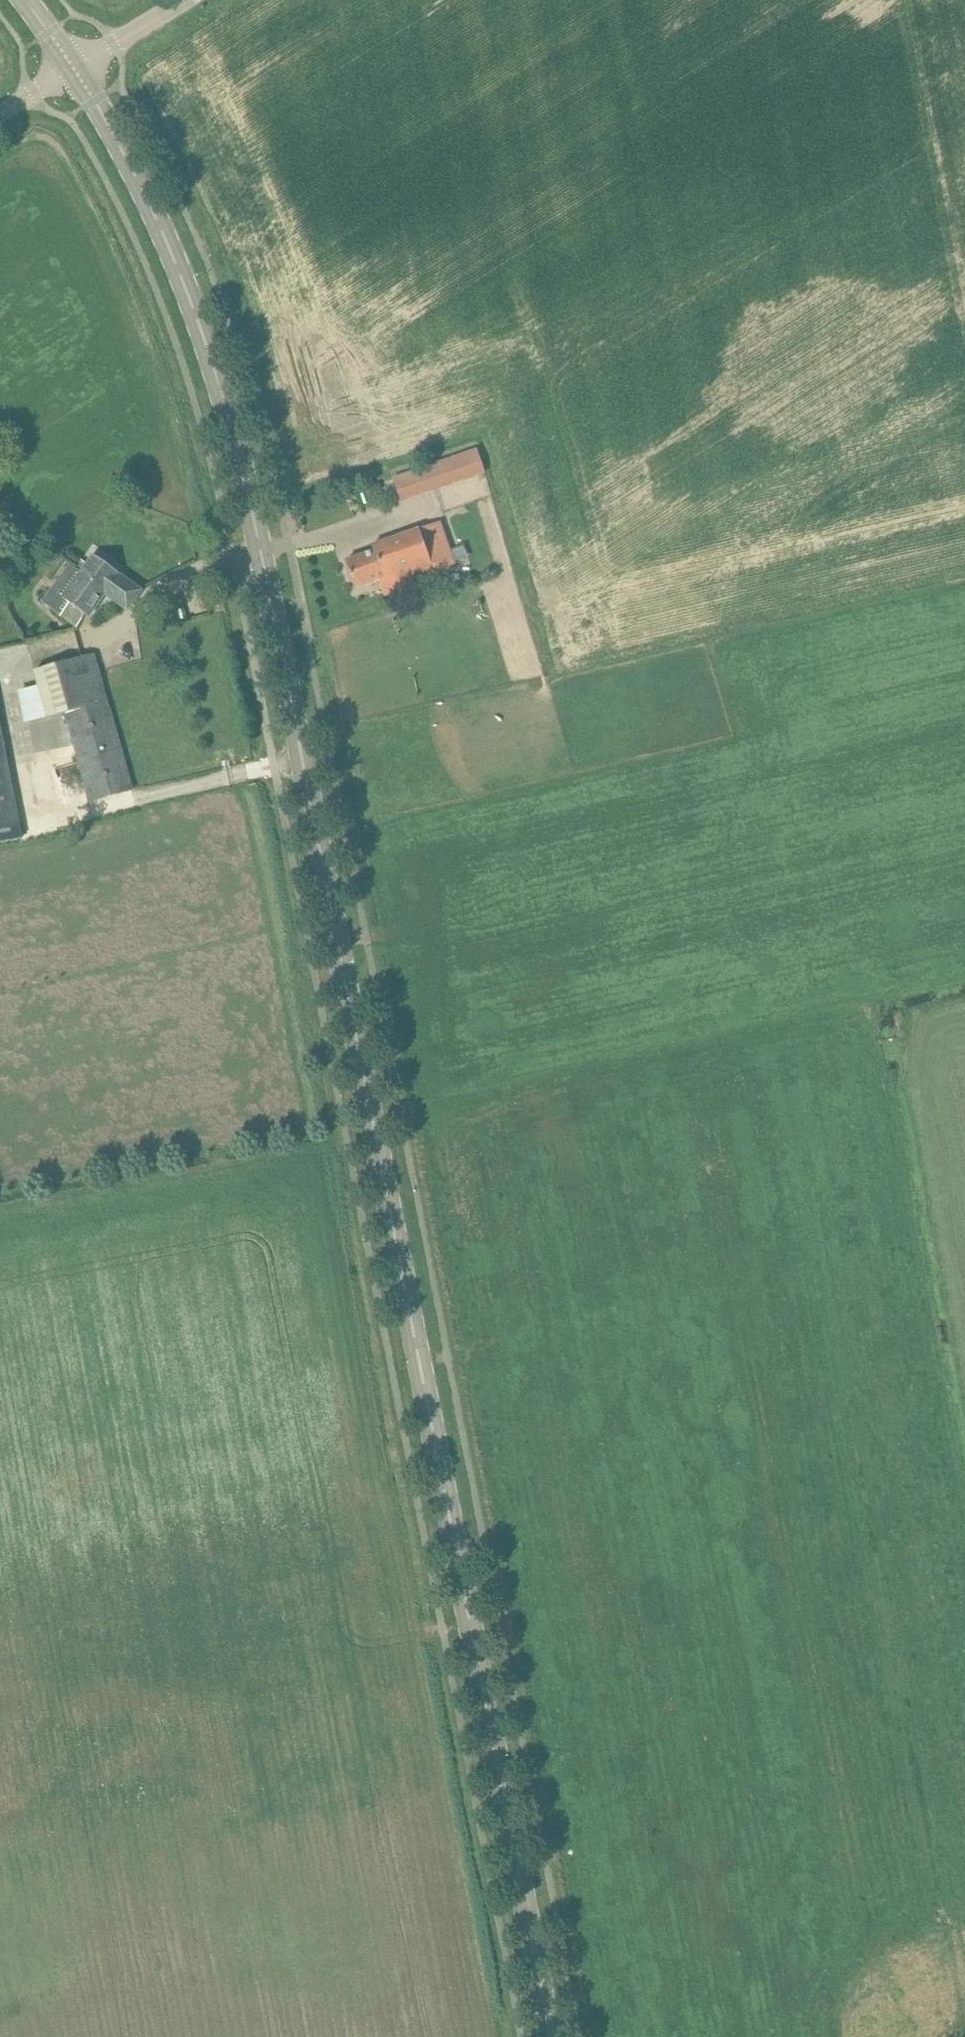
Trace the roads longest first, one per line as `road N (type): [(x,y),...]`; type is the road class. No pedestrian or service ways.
road 1 (tertiary): [(553,2036),(276,614),(174,261),(75,73)]
road 2 (unclassified): [(75,73),(190,0)]

